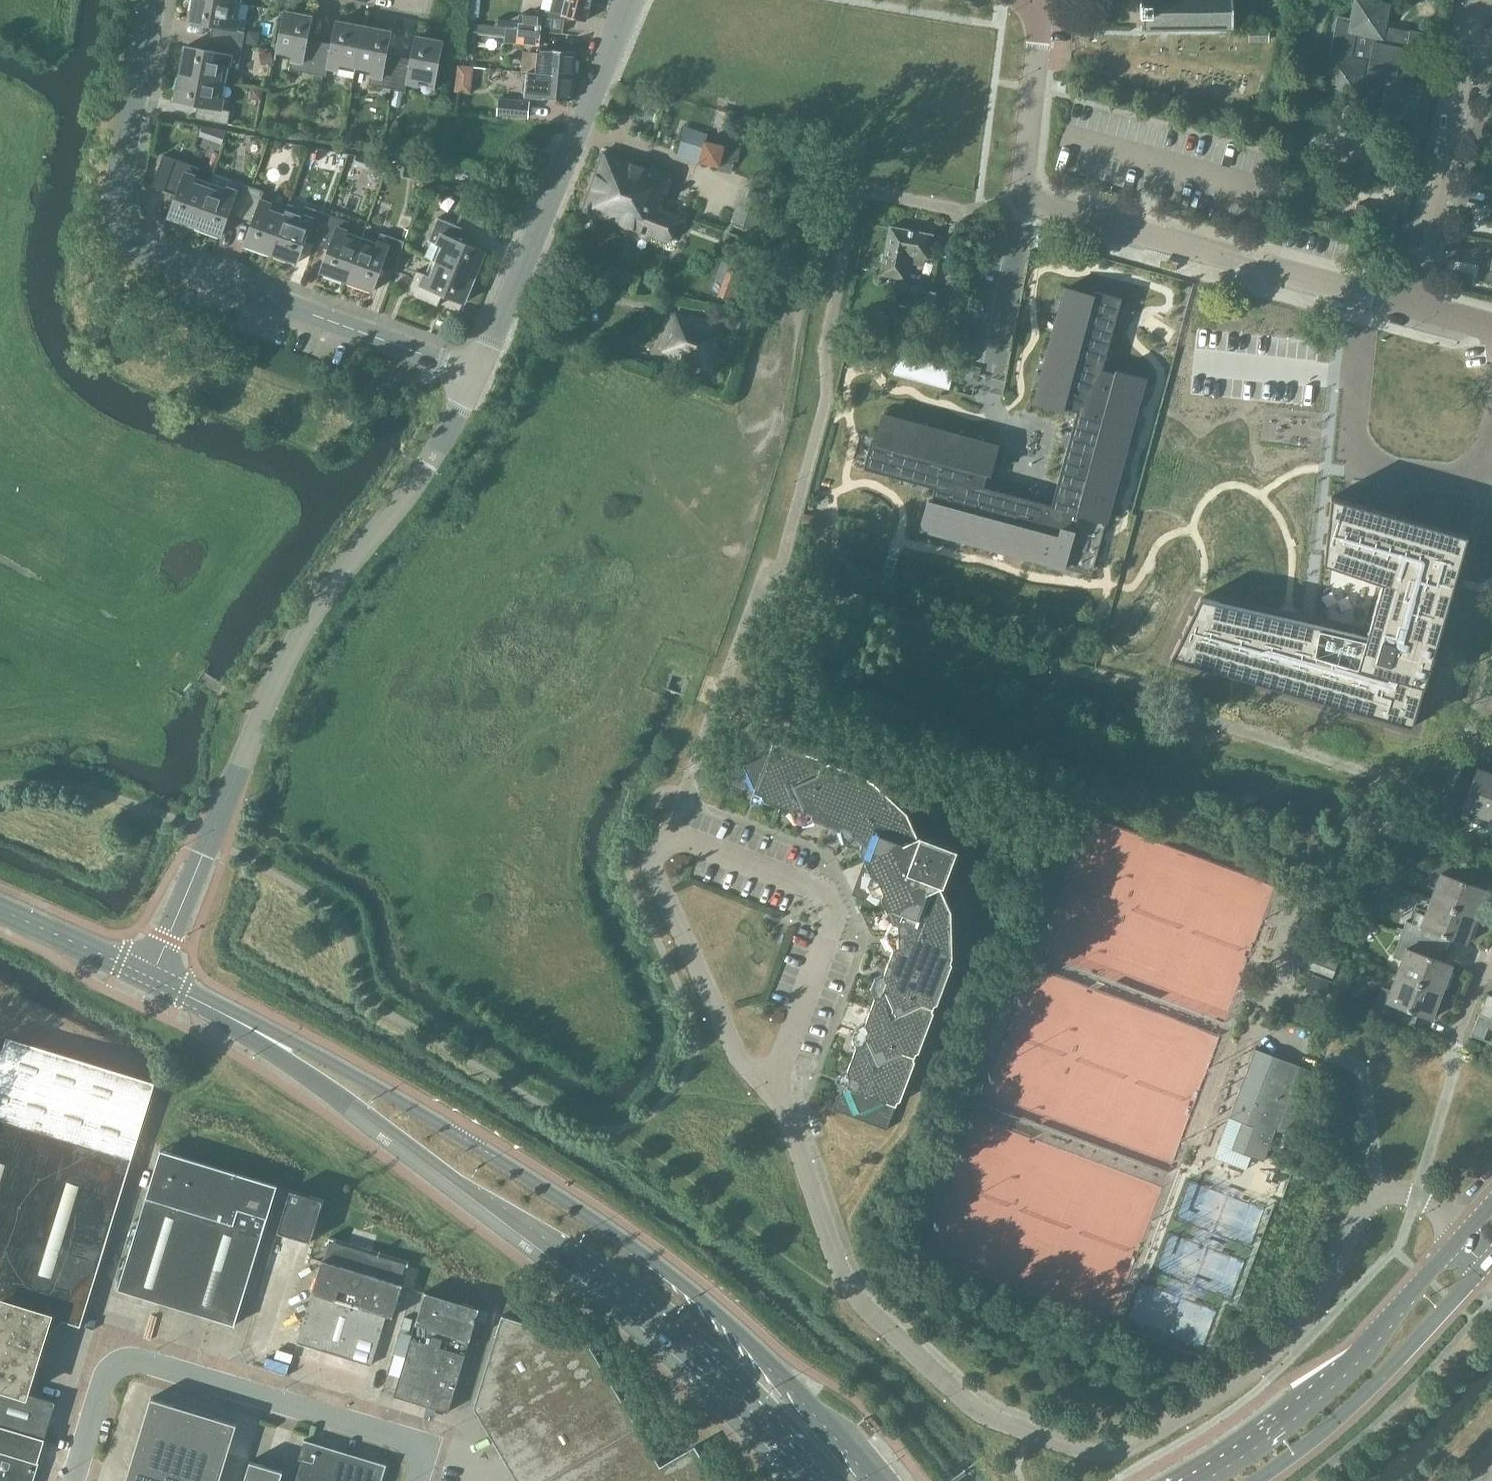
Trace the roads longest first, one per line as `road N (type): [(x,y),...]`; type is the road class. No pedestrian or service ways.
road 1 (residential): [(1432,1207),(1400,1191),(1370,1197),(1308,1316),(1242,1376),(1121,1453),(1080,1453),(968,1403),(844,1278),(772,1092)]
road 2 (secondary): [(873,1480),(777,1369),(621,1237),(448,1130),(185,991)]
road 3 (secondary): [(185,991),(619,1287),(757,1405),(823,1480)]
road 4 (unclassified): [(154,977),(273,683),(427,464),(474,376)]
road 5 (residential): [(474,376),(144,254),(125,228),(120,174),(152,0)]
road 6 (residential): [(1410,306),(1024,205),(1042,0)]
road 7 (residential): [(474,376),(629,0)]
road 8 (tertiary): [(1468,1232),(1322,1387),(1182,1480)]
road 9 (residential): [(772,1092),(833,915),(807,883),(668,832)]
road 10 (unclassified): [(417,1480),(422,1458),(407,1443),(136,1360),(113,1366)]
road 11 (tertiary): [(1253,1480),(1330,1423),(1491,1257)]
road 12 (residential): [(1410,306),(1474,0)]
road 13 (residential): [(668,832),(658,882),(675,925),(772,1092)]
road 14 (secondary): [(154,977),(0,910)]
road 15 (unclassified): [(75,1480),(113,1366)]

